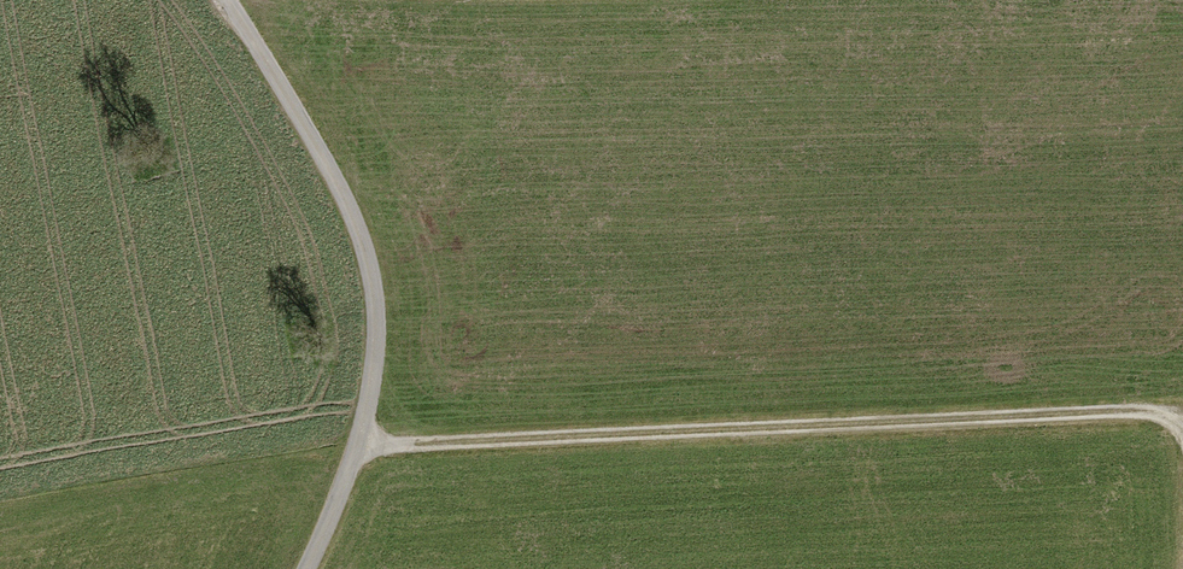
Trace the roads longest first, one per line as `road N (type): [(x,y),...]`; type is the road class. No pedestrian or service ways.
road 1 (track): [(357,450),(1147,413),(1172,421),(1182,440)]
road 2 (tertiary): [(222,0),(353,226),(372,295),(357,450),(305,568)]

